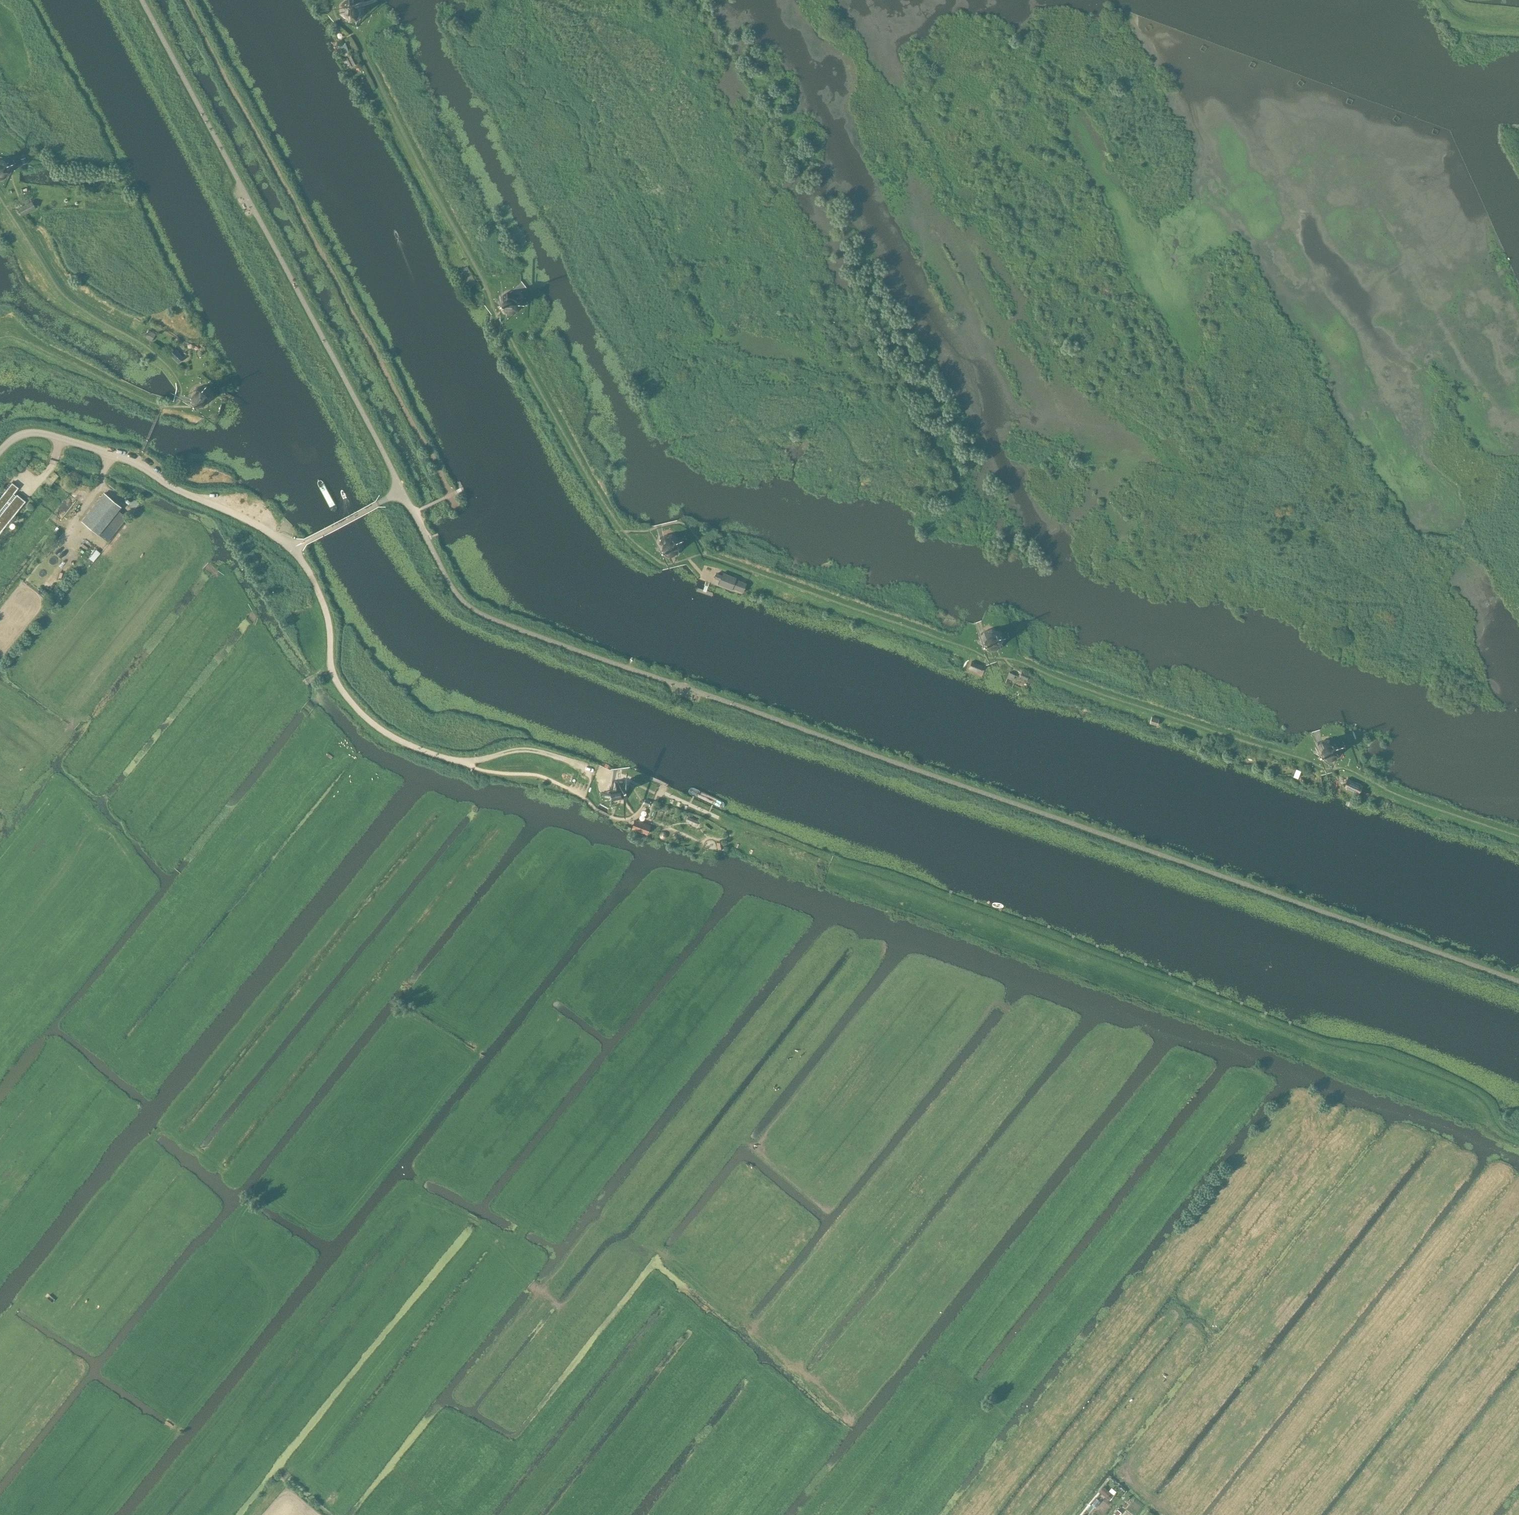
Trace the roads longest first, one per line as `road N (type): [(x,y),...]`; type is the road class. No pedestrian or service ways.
road 1 (track): [(770,1514),(856,1408),(792,1368),(739,1311),(653,1245),(567,1313),(508,1263),(483,1225),(422,1196),(169,1514)]
road 2 (track): [(469,762),(389,735),(345,695),(330,665),(322,600),(292,547)]
road 3 (track): [(595,771),(521,750),(469,762)]

